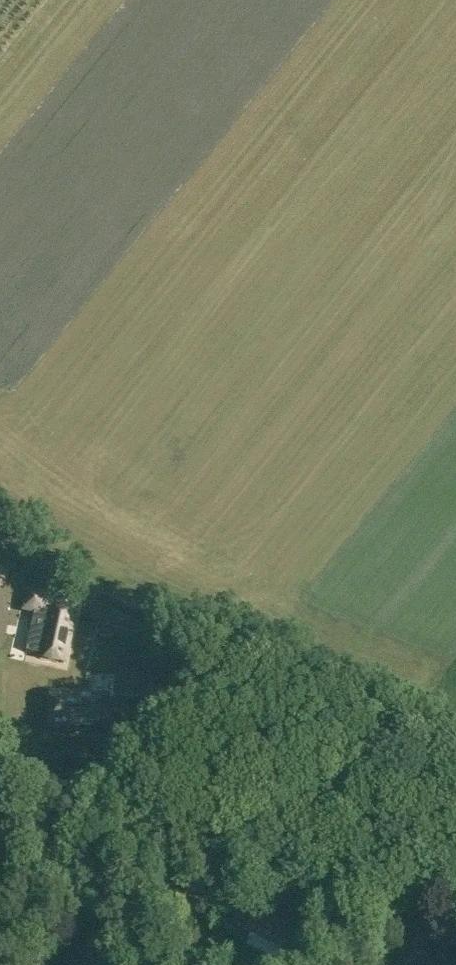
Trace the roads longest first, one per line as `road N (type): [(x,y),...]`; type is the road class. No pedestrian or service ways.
road 1 (track): [(455,856),(0,784)]

